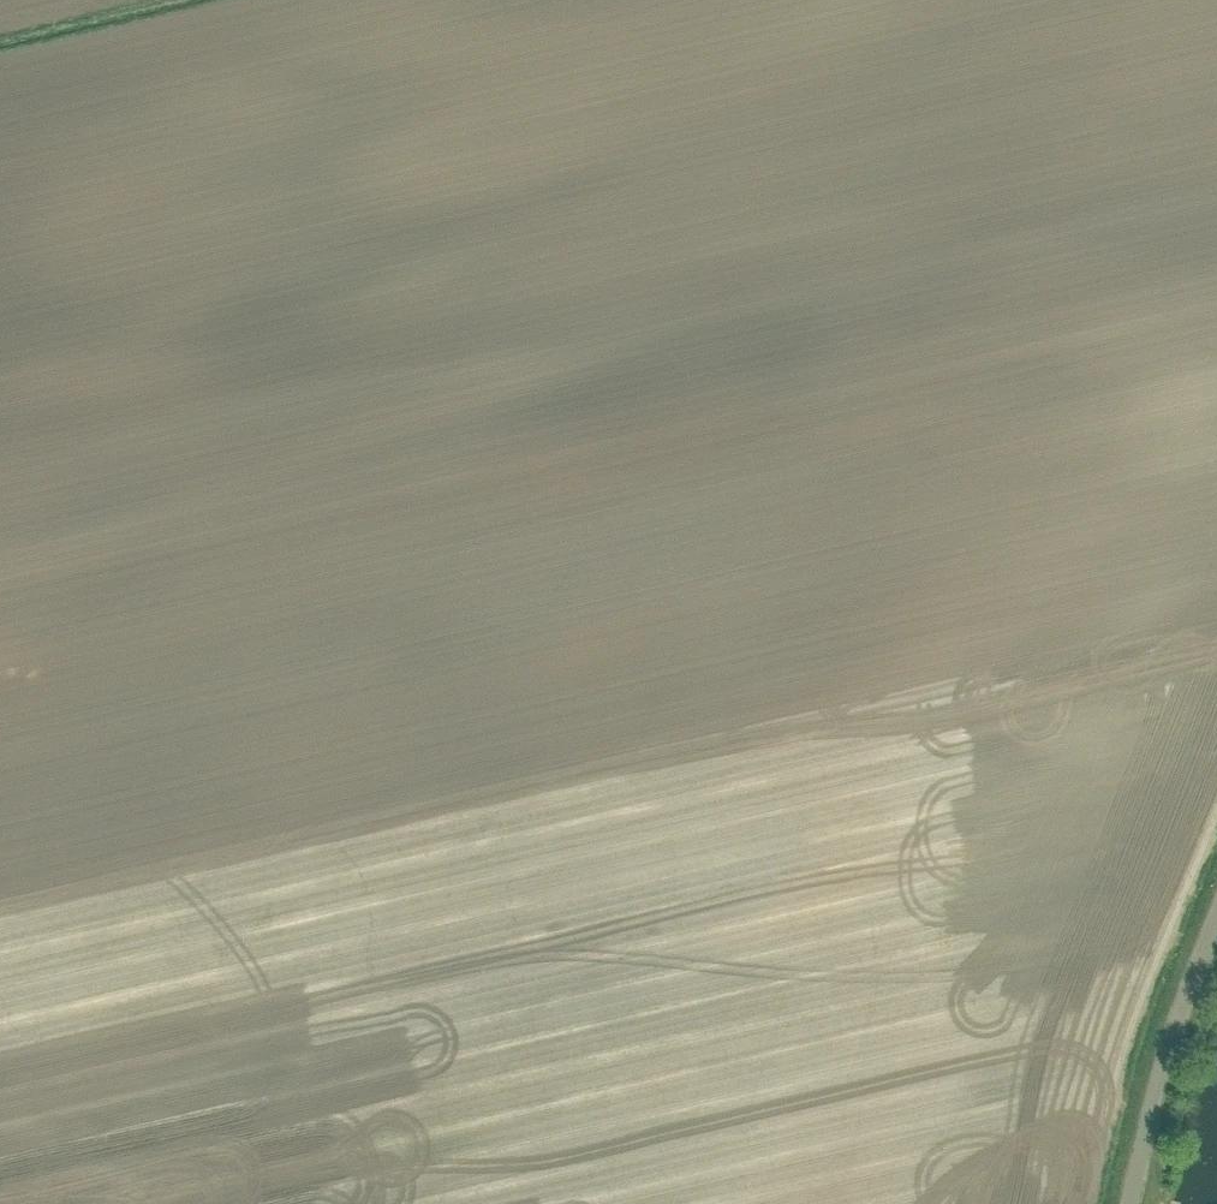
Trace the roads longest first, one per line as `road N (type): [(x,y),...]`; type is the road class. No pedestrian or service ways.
road 1 (unclassified): [(1129,1203),(1178,1016),(1216,915)]

